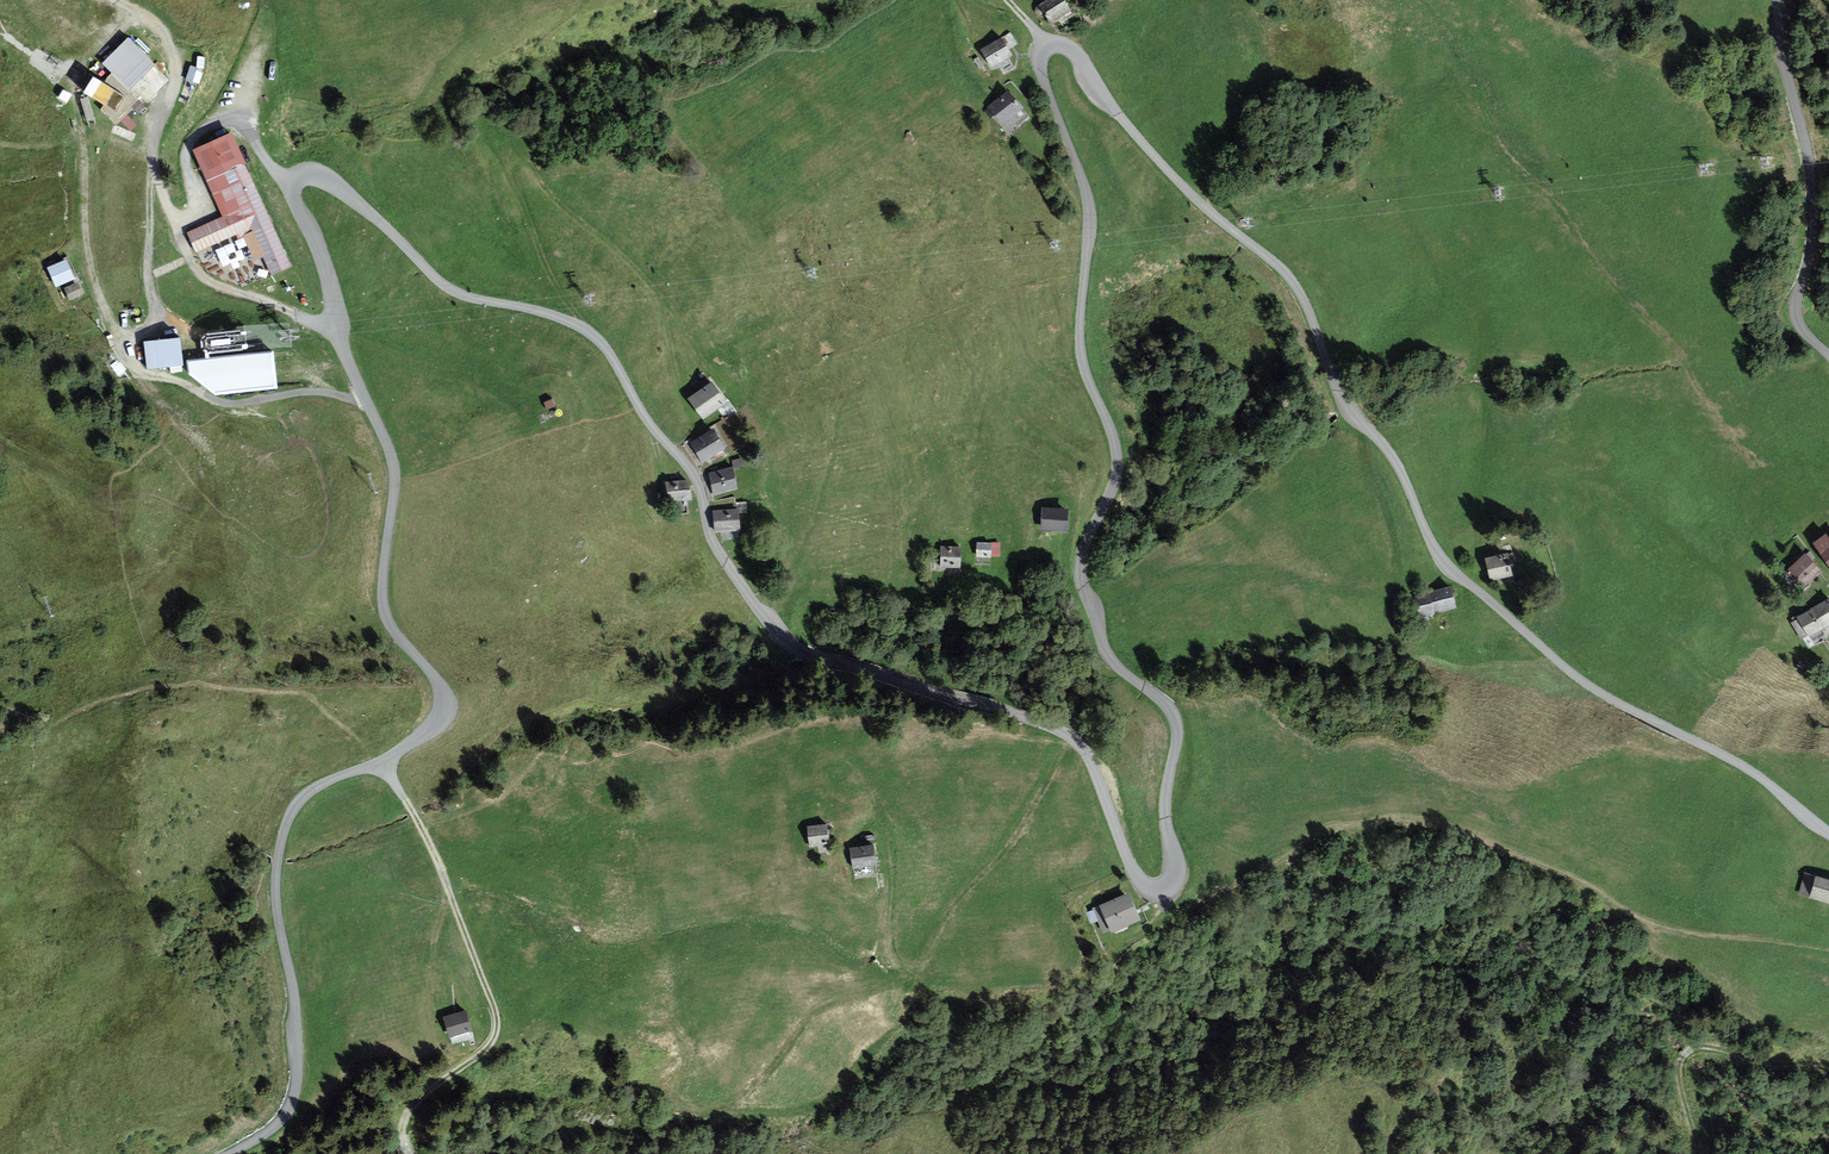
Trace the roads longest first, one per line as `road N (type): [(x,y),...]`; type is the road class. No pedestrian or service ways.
road 1 (unclassified): [(1828,832),(1739,763),(1579,677),(1443,560),(1373,427),(1329,366),(1296,288),(1182,182),(1058,37),(1044,42),(1039,59),(1084,202),(1085,372),(1117,448),(1115,487),(1085,559),(1100,647),(1164,705),(1175,733),(1162,822),(1174,866),(1162,892),(1139,883),(1077,740),(1043,722),(804,649),(757,608),(710,538),(691,472),(586,332),(461,296),(337,192),(300,182),(288,196),(330,294),(342,352),(388,450),(386,620),(430,676),(437,709),(392,755),(296,804),(274,875),(296,1004),(294,1096),(278,1122),(229,1153)]
road 2 (track): [(586,332),(515,193),(509,175),(520,161),(656,285),(693,418)]
road 3 (track): [(386,757),(447,879),(499,1029),(491,1046),(405,1119),(411,1153)]
road 4 (track): [(1065,734),(1023,824),(977,874),(912,974),(884,951),(890,849),(880,816)]
road 5 (unclassified): [(1776,0),(1779,47),(1812,181),(1797,317),(1828,353)]
road 6 (track): [(1828,1067),(1767,1064),(1693,1046),(1680,1077),(1703,1153)]

